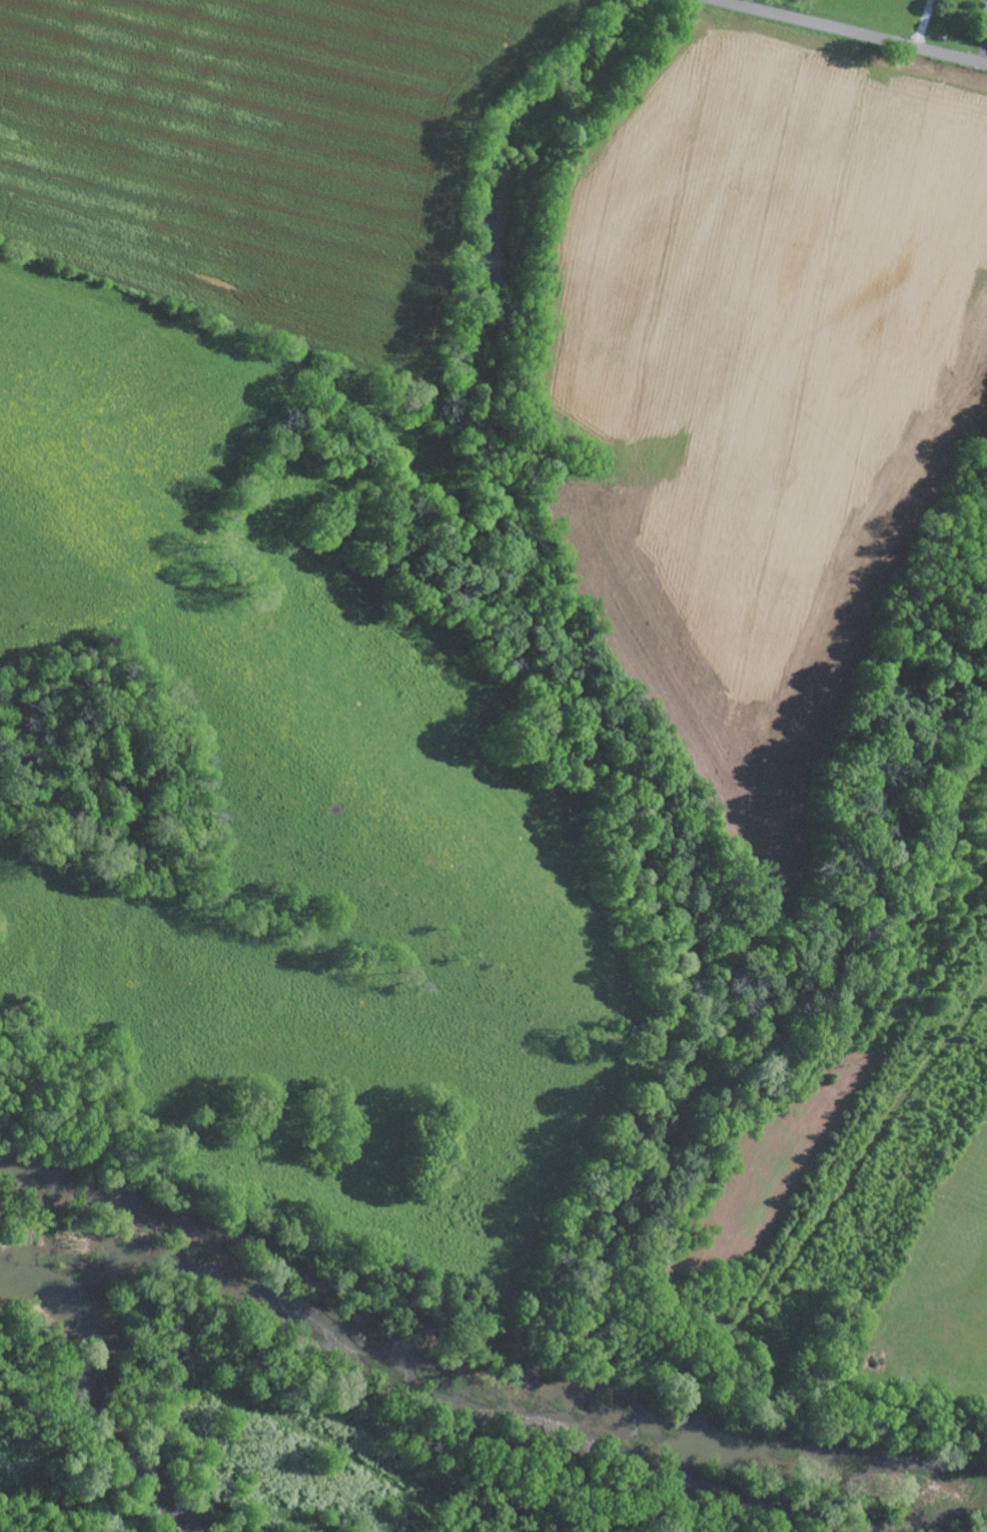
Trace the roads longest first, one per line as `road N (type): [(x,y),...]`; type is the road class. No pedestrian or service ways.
road 1 (residential): [(709,0),(986,66)]

